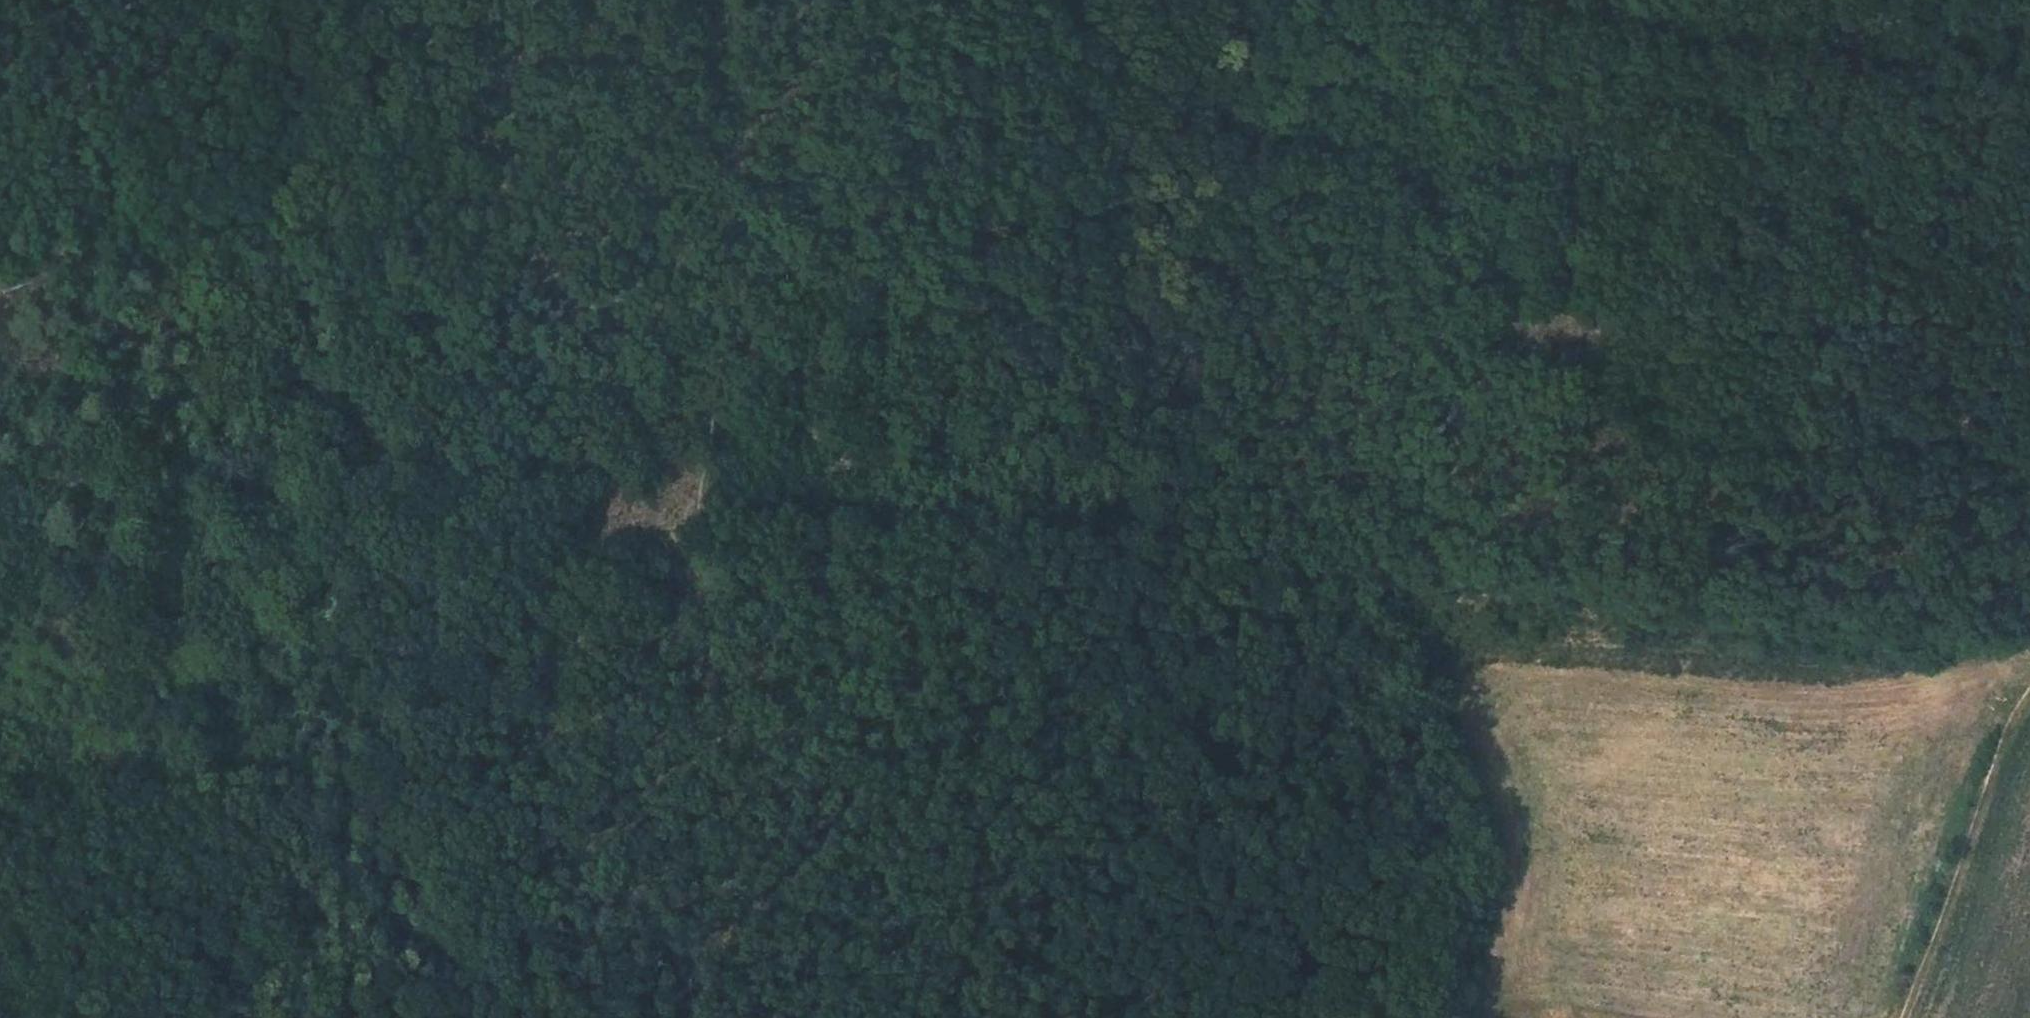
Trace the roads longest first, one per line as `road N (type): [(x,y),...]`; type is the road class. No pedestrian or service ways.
road 1 (track): [(319,0),(410,361),(413,779),(550,1017)]
road 2 (track): [(1903,1017),(2029,689)]

